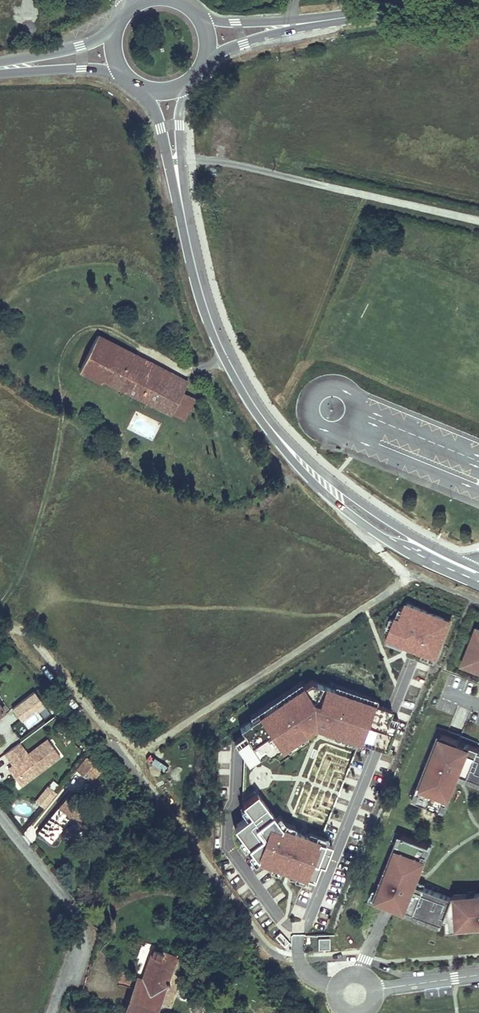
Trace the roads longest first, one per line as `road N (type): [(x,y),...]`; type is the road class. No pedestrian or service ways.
road 1 (track): [(0,603),(56,434),(62,402),(57,374),(66,347),(98,328),(139,348)]
road 2 (tertiary): [(262,416),(287,455),(342,508),(382,537),(478,582)]
road 3 (tertiary): [(478,568),(330,482),(262,416)]
road 4 (tertiary): [(262,416),(206,307),(180,194)]
road 5 (residential): [(72,1012),(94,948),(0,824)]
road 6 (primary): [(458,0),(325,21)]
road 7 (primary): [(325,21),(236,23),(197,14)]
road 8 (primary): [(205,61),(325,21)]
road 9 (primary): [(0,73),(81,68),(124,77)]
road 10 (primary): [(114,29),(79,47),(0,63)]

